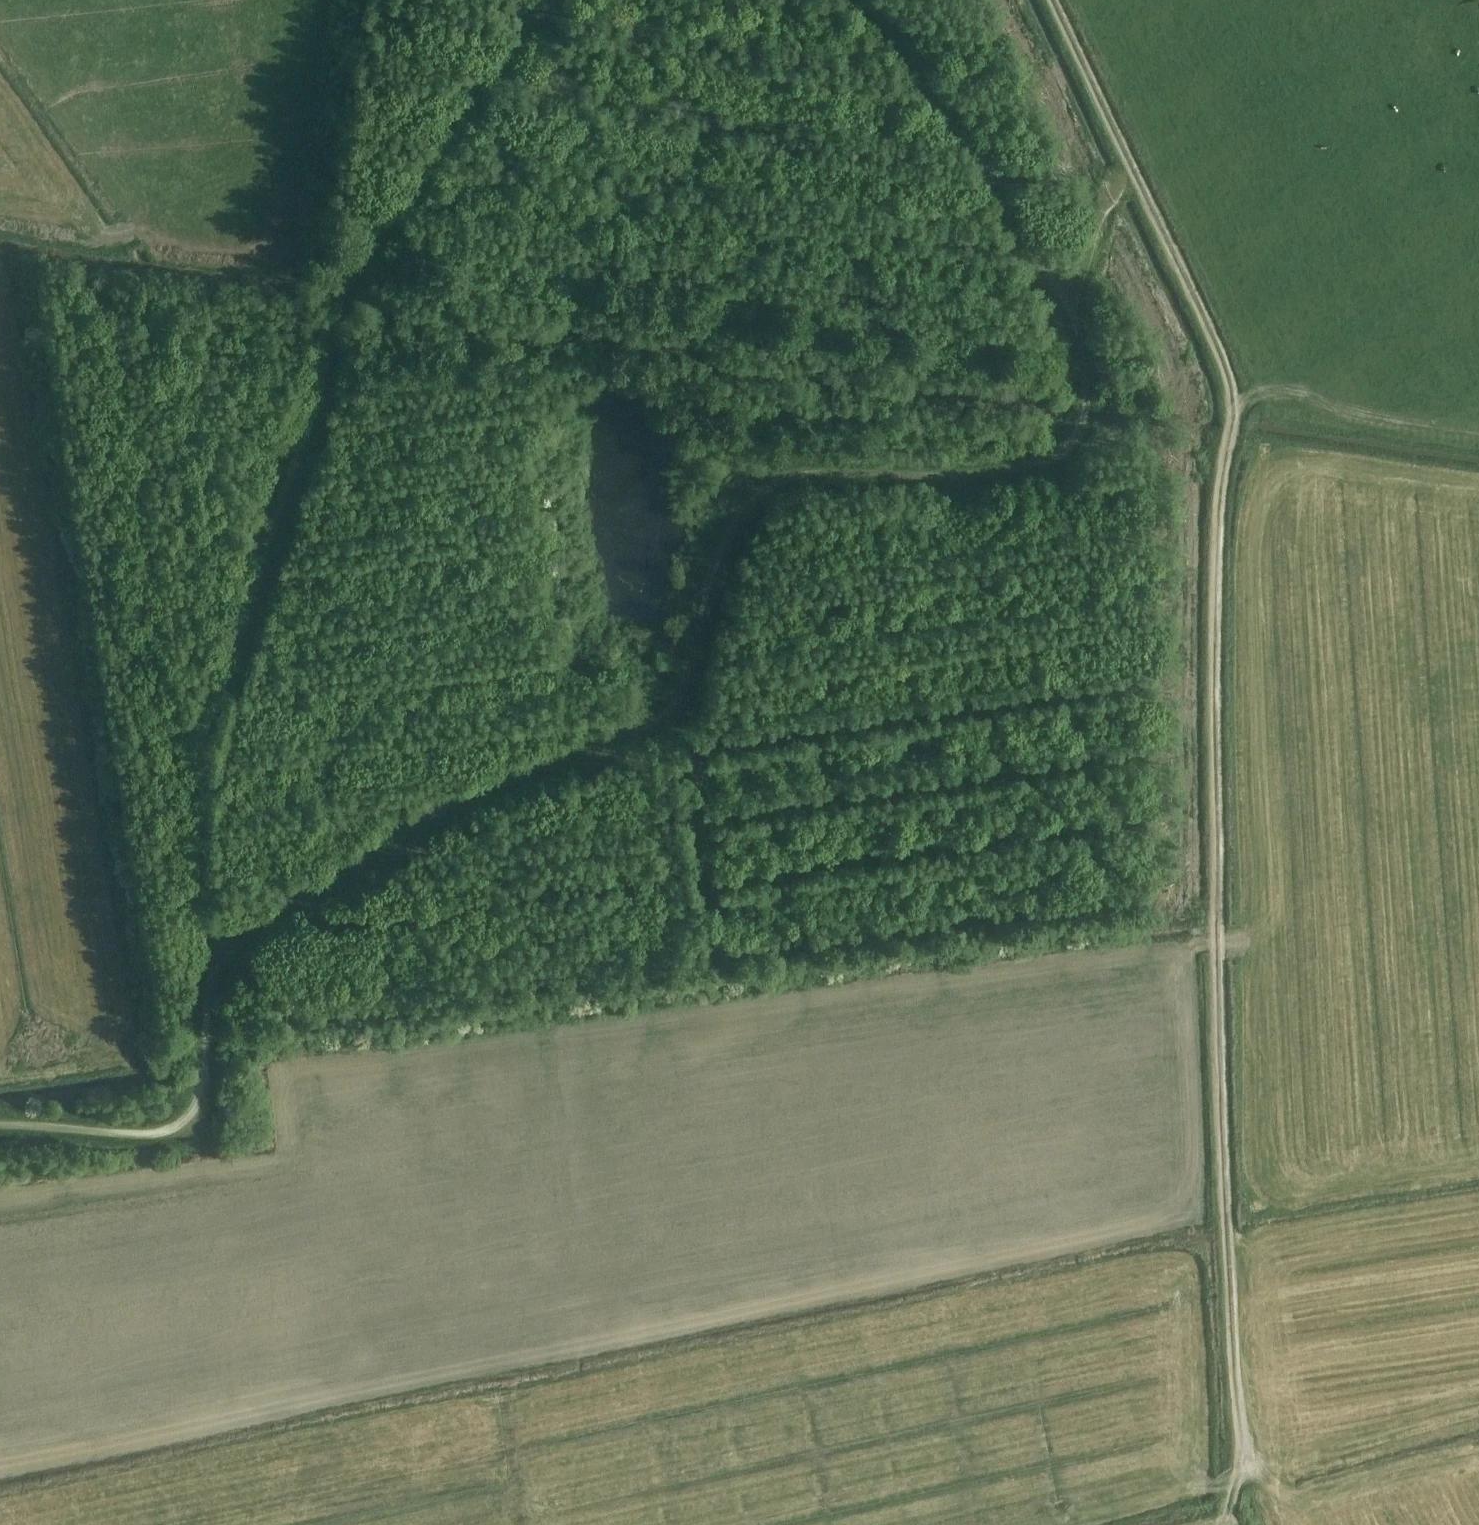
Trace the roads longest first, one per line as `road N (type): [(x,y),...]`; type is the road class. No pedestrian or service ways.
road 1 (track): [(1244,1464),(1228,1199),(1215,633),(1216,530),(1235,395),(1196,295),(1055,0)]

